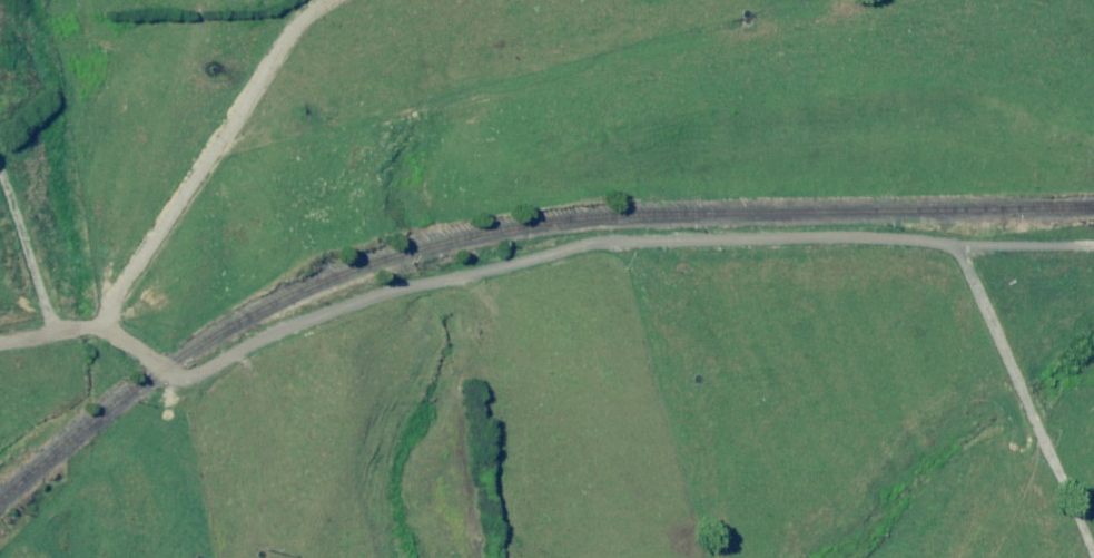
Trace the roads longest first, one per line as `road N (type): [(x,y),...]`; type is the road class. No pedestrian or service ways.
road 1 (track): [(0,341),(60,329),(122,345),(196,378),(431,274),(634,239),(1093,249)]
road 2 (track): [(103,340),(290,23),(324,0)]
road 3 (track): [(959,247),(1093,553)]
road 4 (track): [(60,329),(0,170)]

